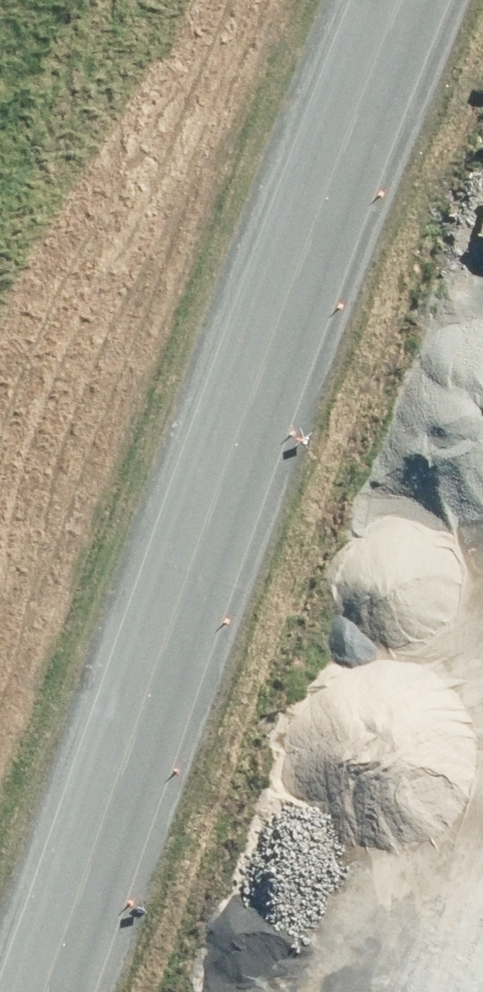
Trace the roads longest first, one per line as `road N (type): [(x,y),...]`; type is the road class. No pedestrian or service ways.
road 1 (trunk): [(402,0),(42,991)]
road 2 (unclassified): [(23,991),(329,102),(373,0)]
road 3 (trunk): [(0,809),(153,372),(306,0)]

